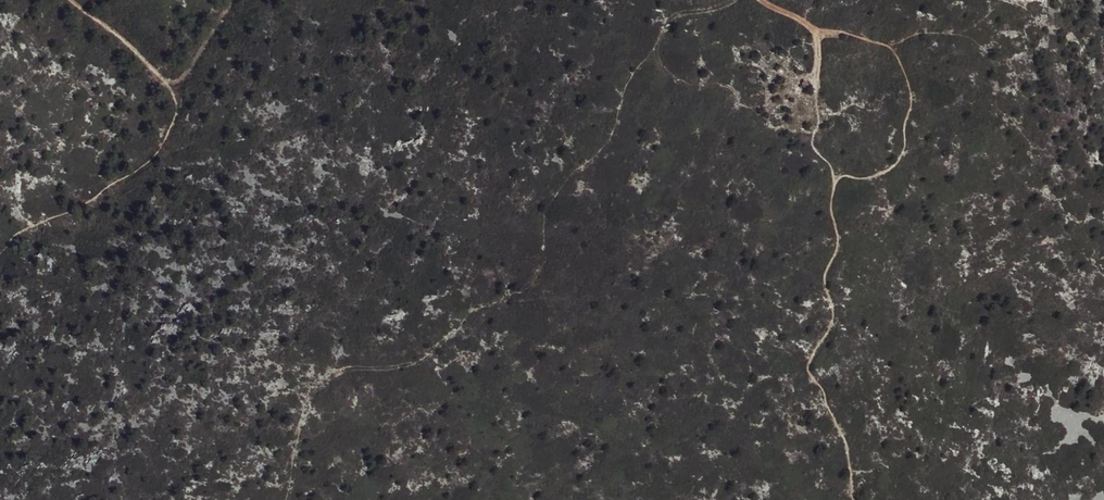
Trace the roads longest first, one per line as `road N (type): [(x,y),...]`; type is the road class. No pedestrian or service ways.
road 1 (track): [(732,0),(669,15),(619,88),(613,131),(544,213),(544,253),(532,278),(505,300),(469,308),(456,329),(410,366),(323,379),(280,499)]
road 2 (track): [(766,0),(816,28),(885,44),(931,30),(967,38),(998,68),(997,116),(1022,132),(1040,182),(1103,257)]
road 3 (track): [(71,0),(165,80)]

